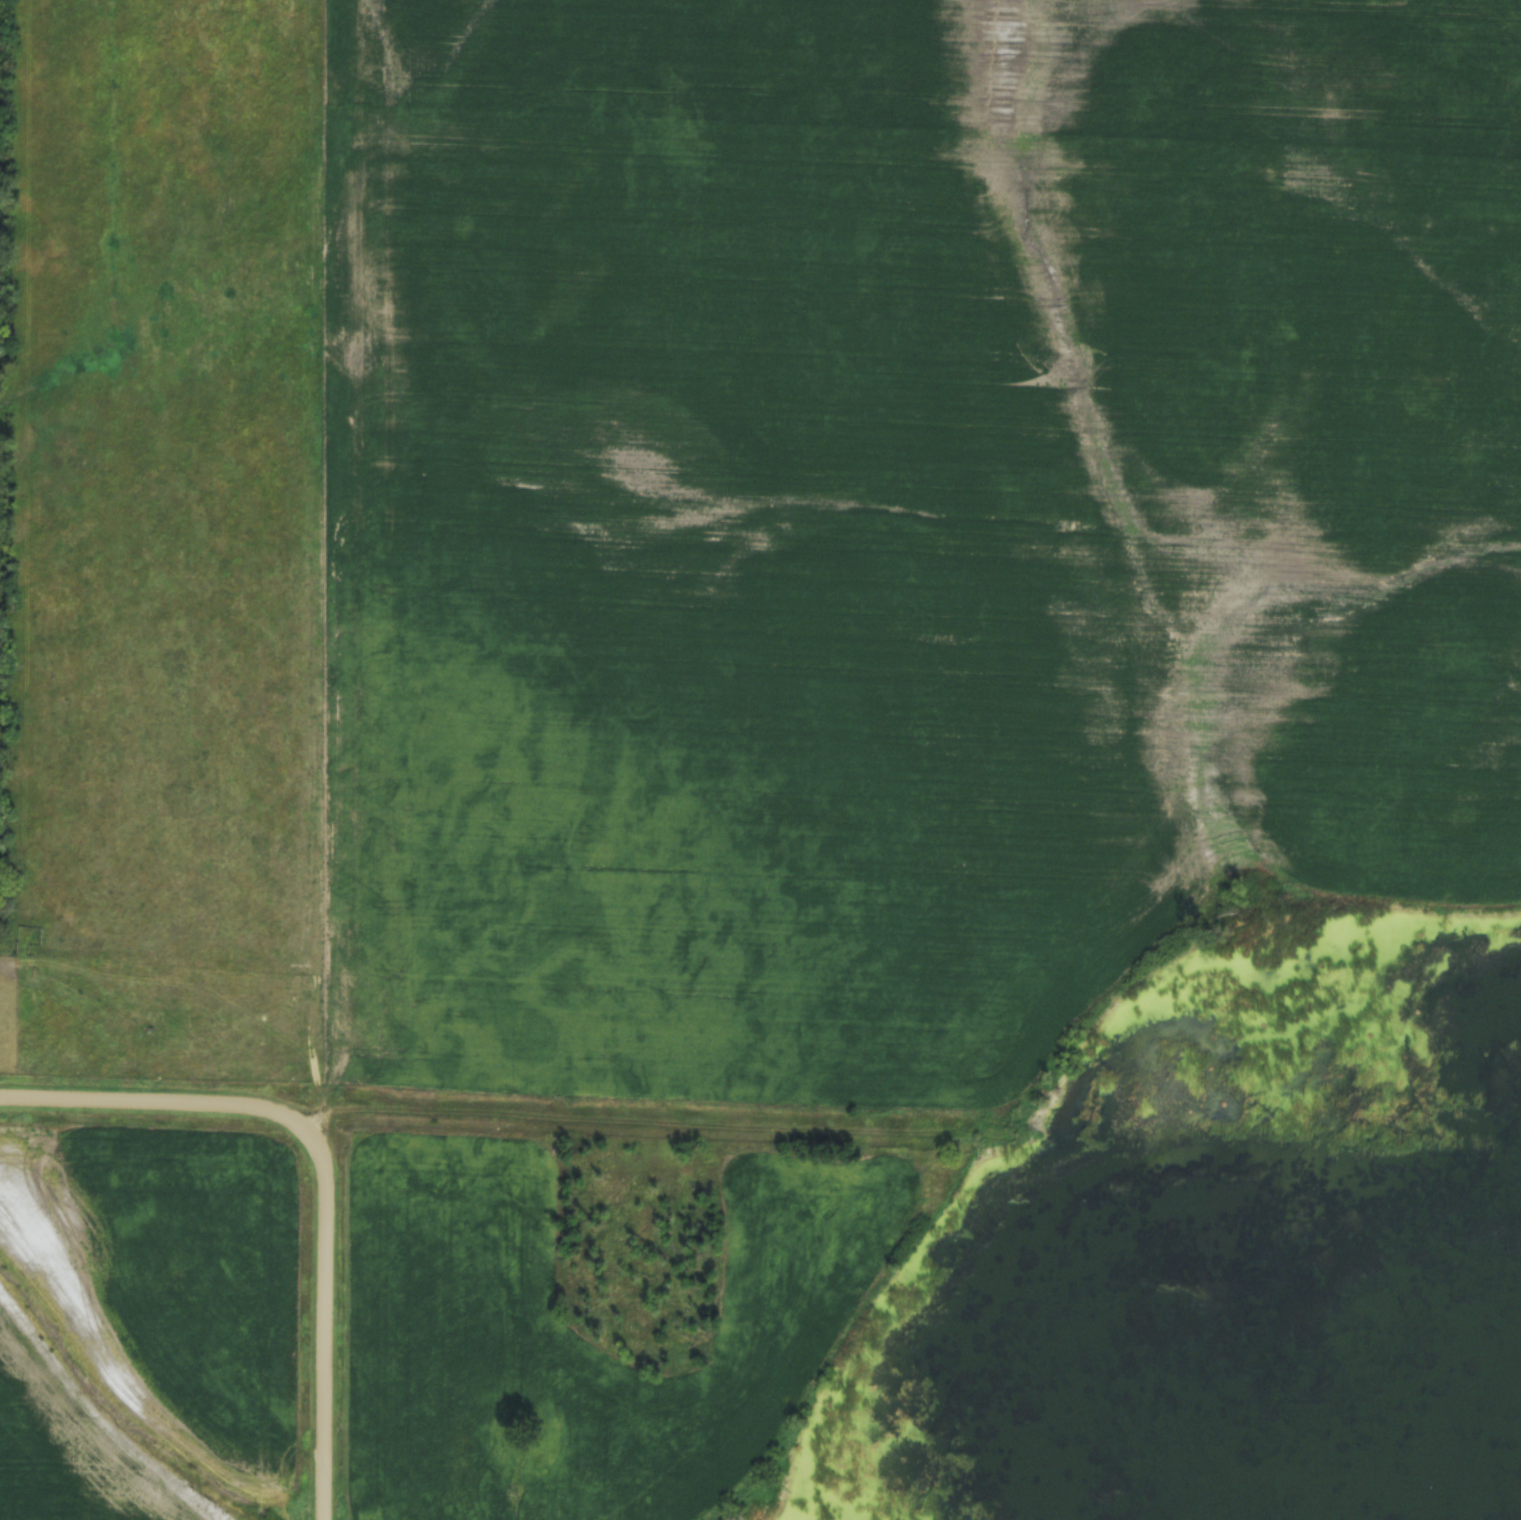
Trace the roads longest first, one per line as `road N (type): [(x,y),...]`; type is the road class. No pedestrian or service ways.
road 1 (residential): [(325,1108),(947,1130)]
road 2 (residential): [(325,1519),(325,1108)]
road 3 (residential): [(0,1097),(325,1108)]

